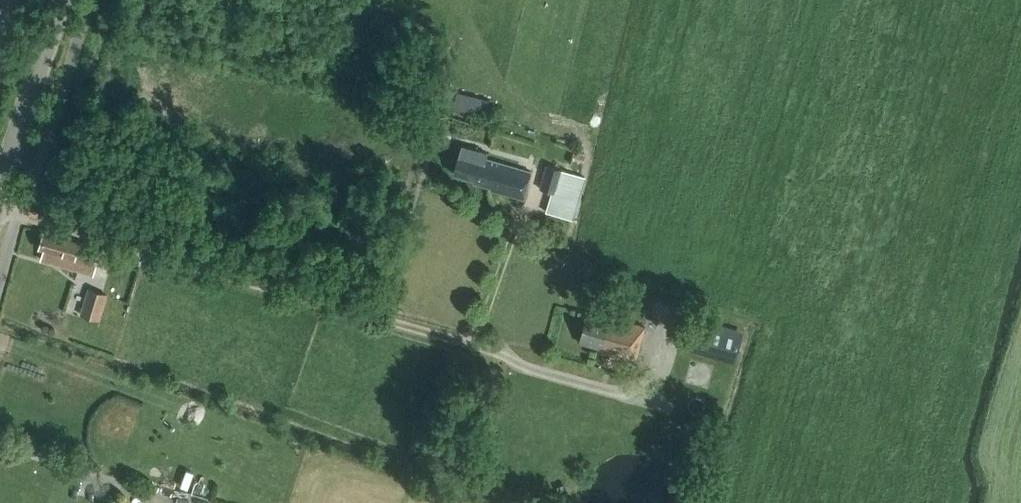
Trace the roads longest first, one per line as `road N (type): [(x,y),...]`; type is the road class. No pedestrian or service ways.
road 1 (track): [(0,209),(617,391),(646,383)]
road 2 (tertiary): [(0,183),(57,0)]

